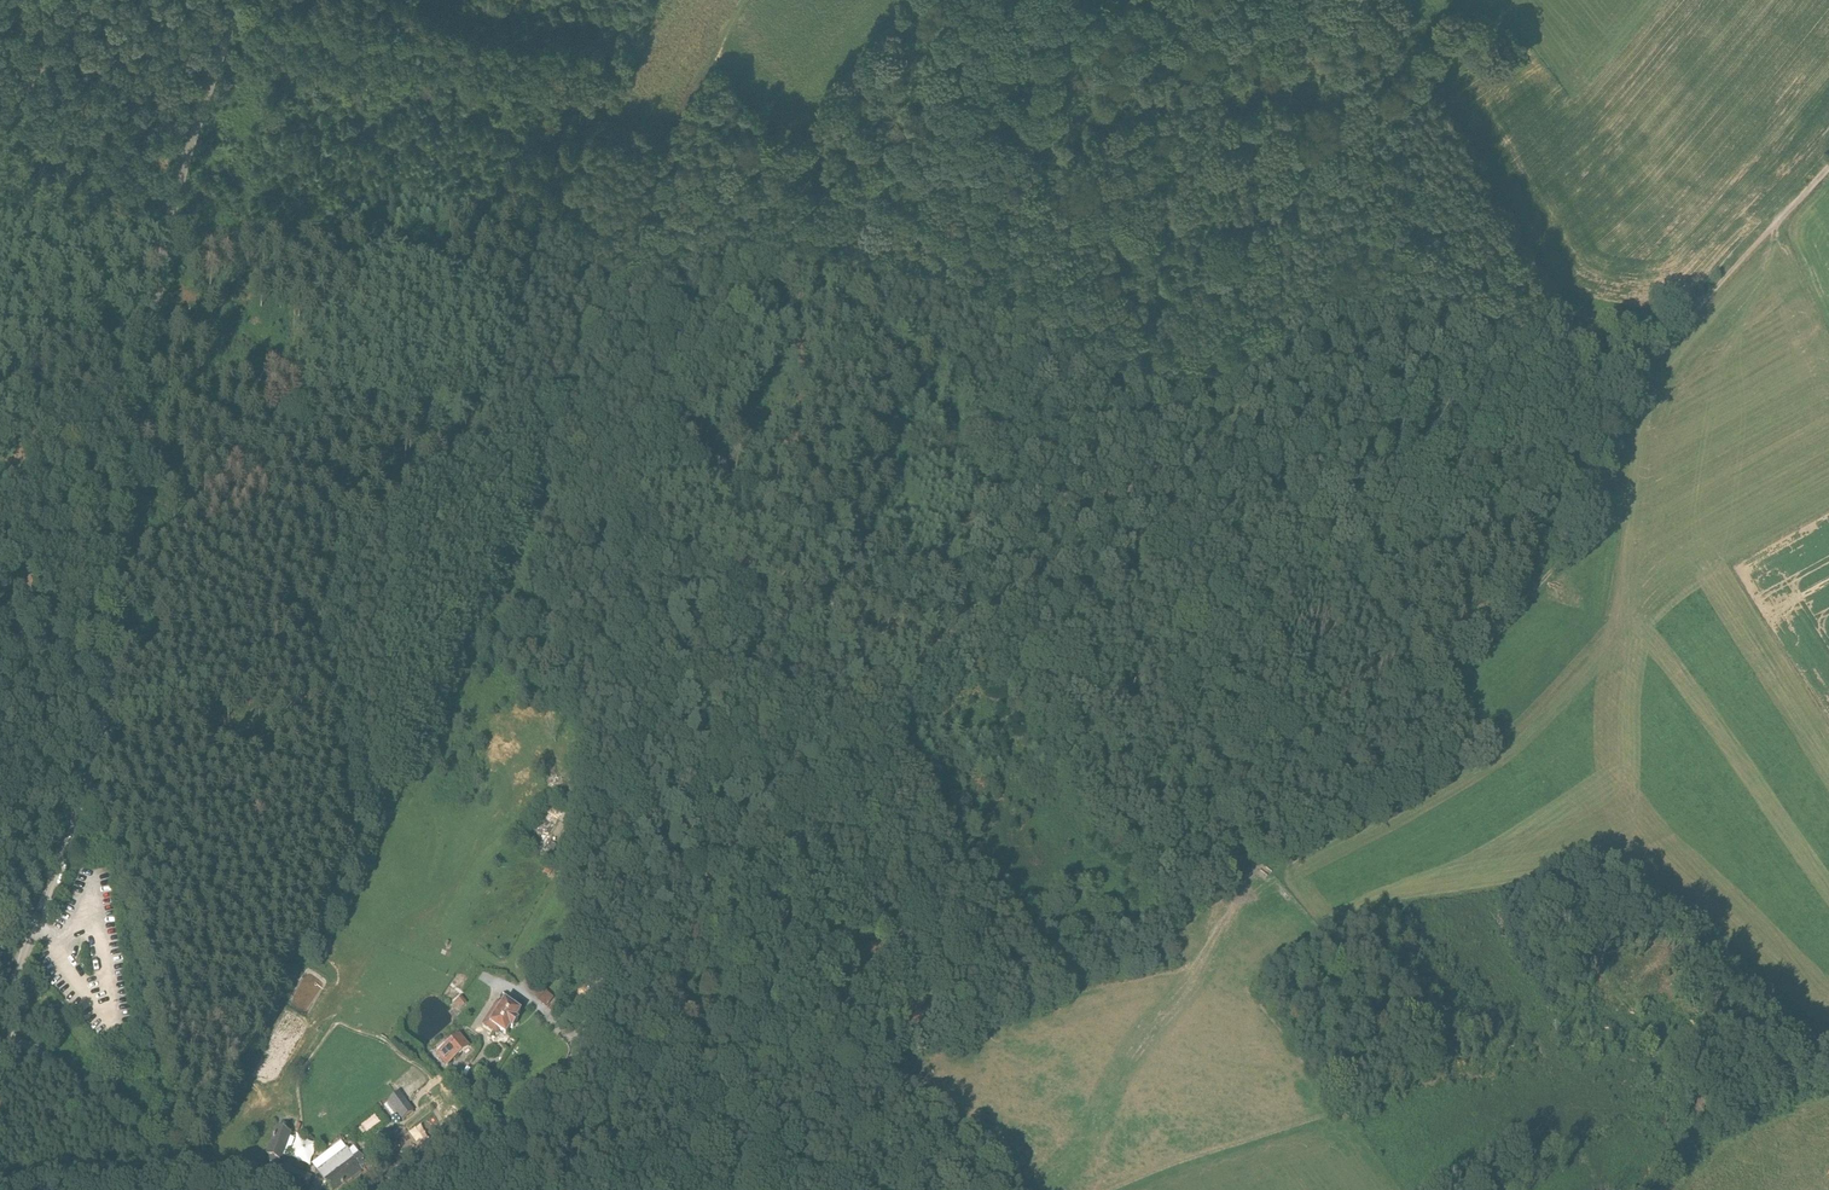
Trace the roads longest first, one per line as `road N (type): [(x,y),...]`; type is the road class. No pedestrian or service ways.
road 1 (track): [(715,844),(706,772),(715,748),(806,656),(830,610),(842,540),(880,486),(907,466),(971,448),(1137,370),(1234,342),(1313,298),(1501,236),(1519,241),(1591,386),(1612,390),(1643,372)]
road 2 (track): [(786,1032),(827,1036),(886,1006),(988,974),(1121,958),(1171,936),(1224,873),(1285,771),(1334,732),(1469,653),(1598,515),(1643,372)]
road 3 (unclassified): [(0,1070),(22,961),(100,733),(166,242),(237,0)]
road 4 (track): [(1643,372),(1828,167)]
road 5 (track): [(586,1046),(677,1111),(786,1032)]
road 6 (track): [(715,844),(673,913),(620,957),(586,1046)]
road 7 (track): [(936,1189),(861,1096),(808,1059),(786,1032)]
road 8 (track): [(786,1032),(714,928),(706,868),(715,844)]
road 9 (track): [(200,1179),(107,1007)]

